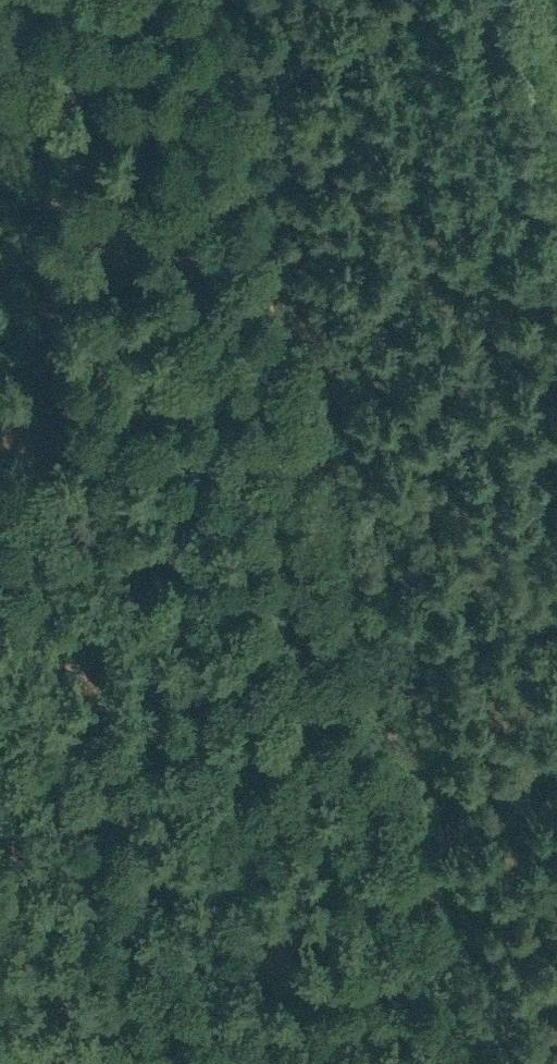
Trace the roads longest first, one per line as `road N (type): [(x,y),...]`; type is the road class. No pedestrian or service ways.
road 1 (track): [(397,819),(196,0)]
road 2 (track): [(290,383),(556,265)]
road 3 (track): [(465,1063),(397,819)]
road 4 (track): [(556,734),(397,819)]

